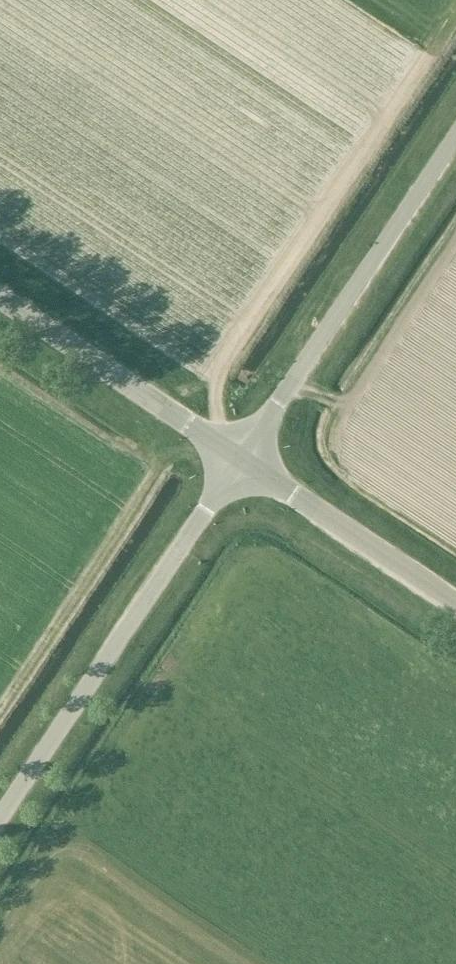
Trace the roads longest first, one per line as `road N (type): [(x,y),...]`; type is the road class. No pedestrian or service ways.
road 1 (unclassified): [(0,818),(242,458)]
road 2 (tertiary): [(242,458),(455,136)]
road 3 (secondary): [(242,458),(0,299)]
road 4 (secondary): [(455,603),(242,458)]

